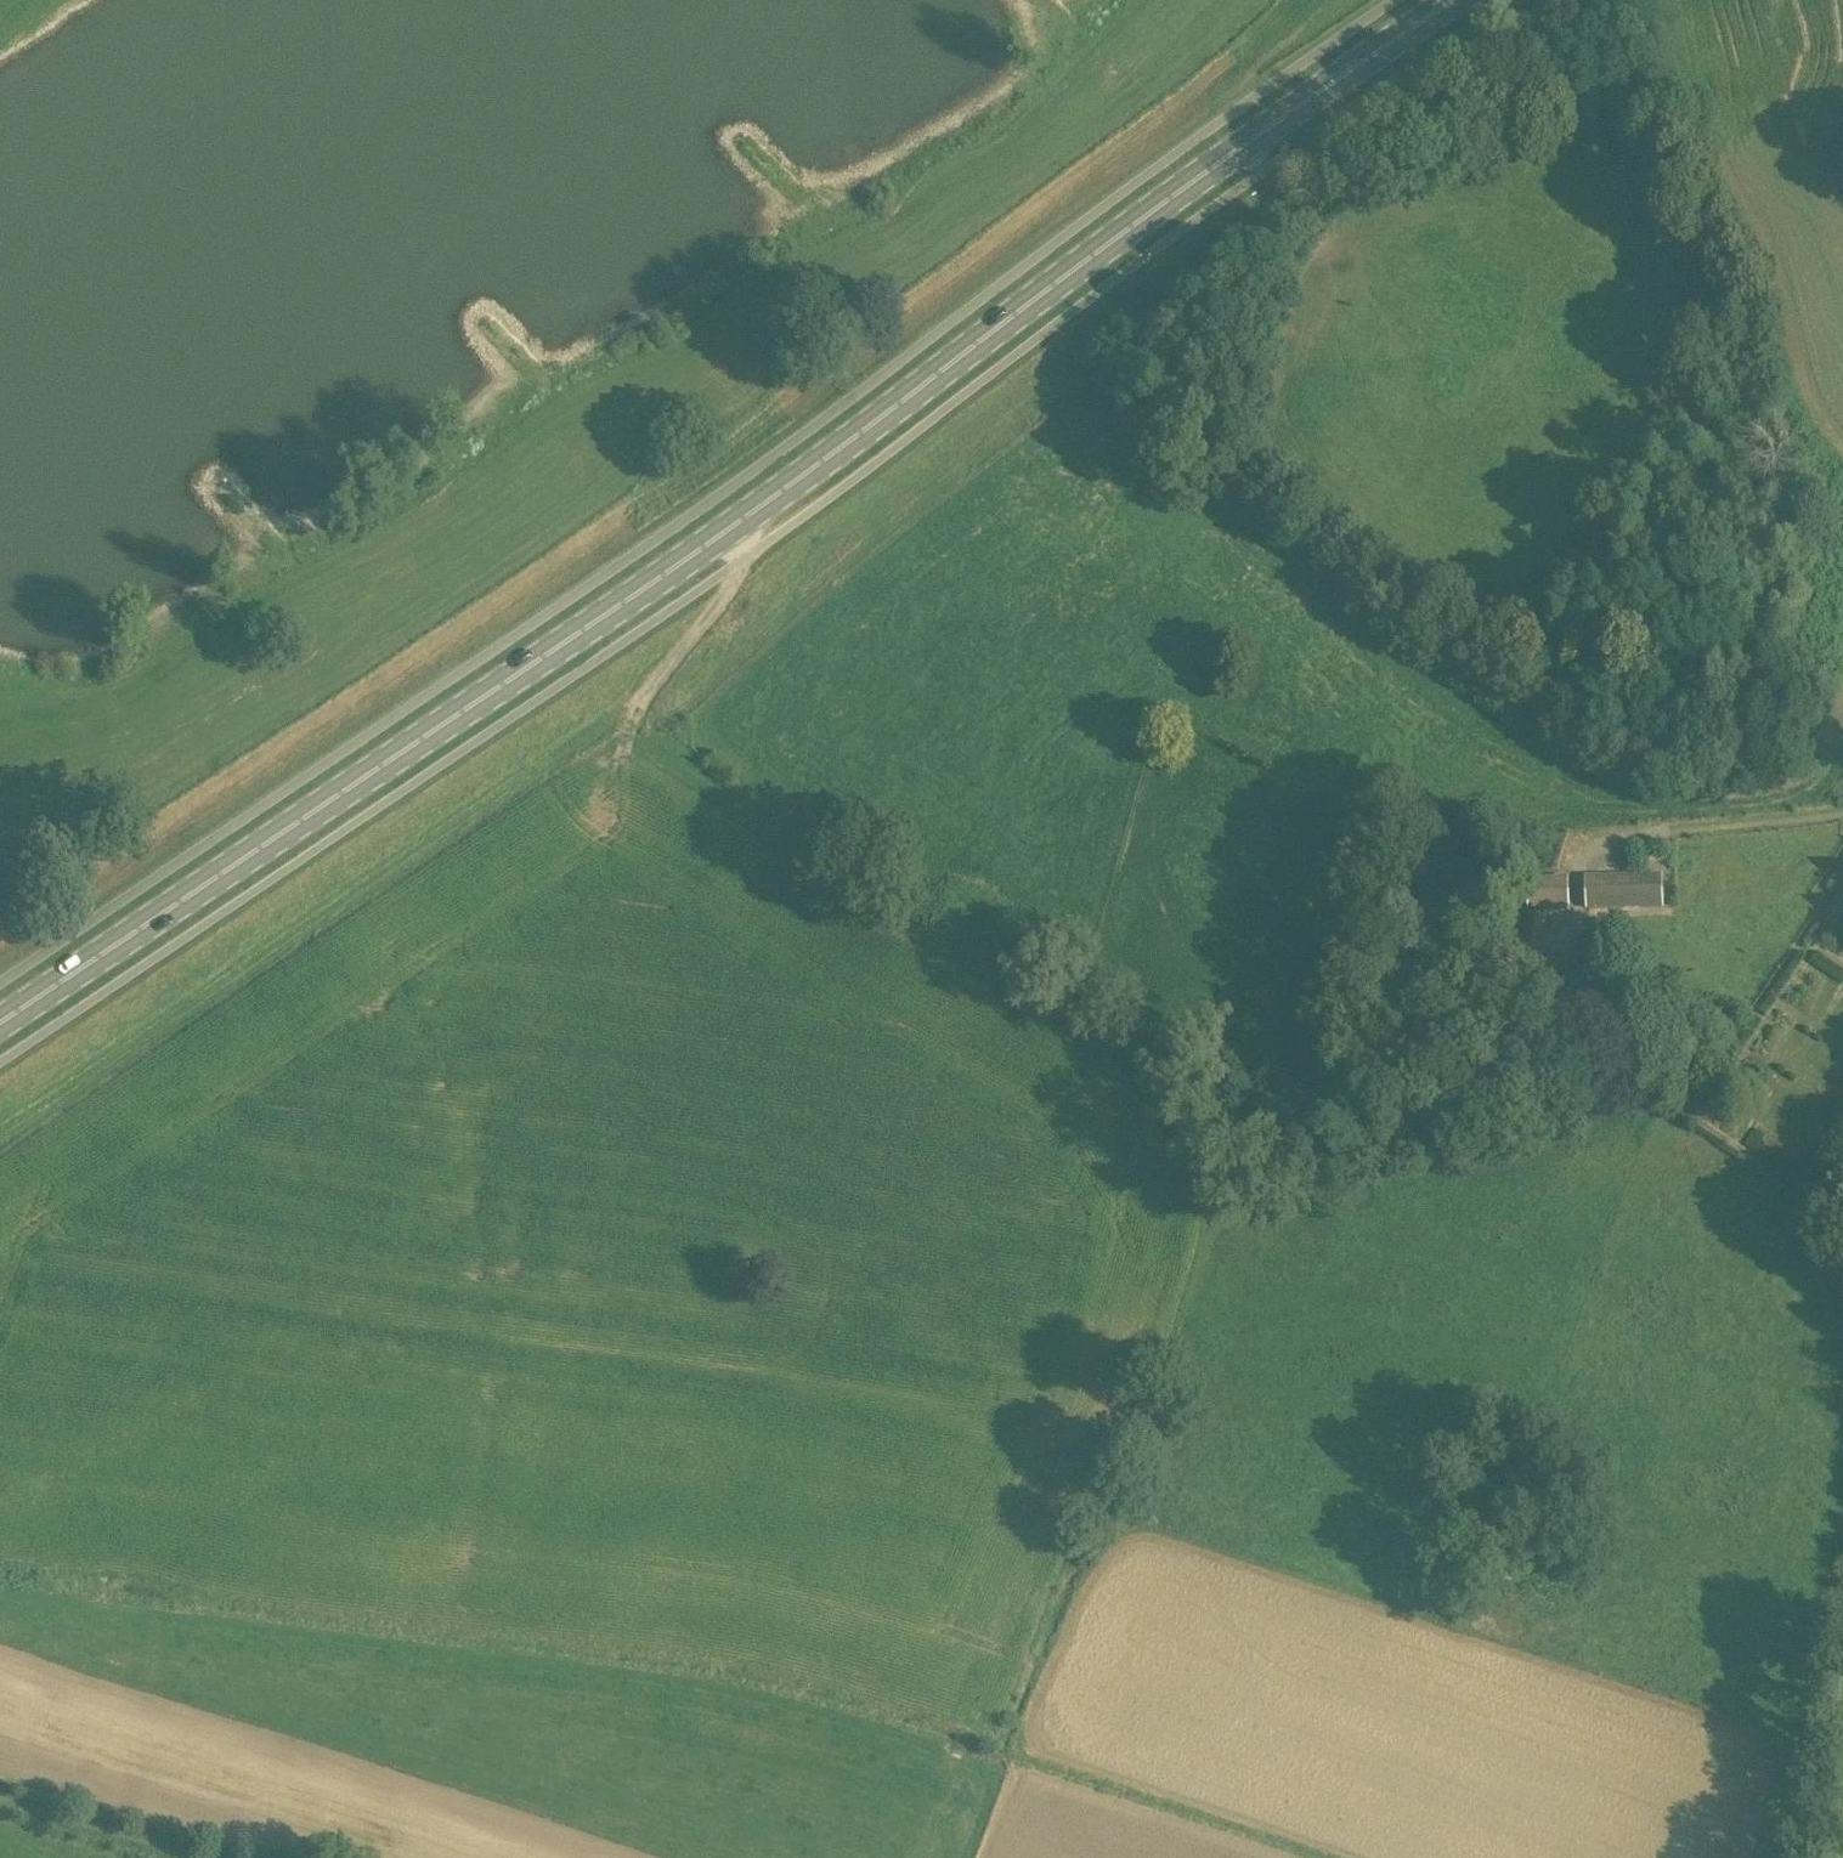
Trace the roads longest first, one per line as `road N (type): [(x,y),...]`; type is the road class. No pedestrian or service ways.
road 1 (primary): [(0,1026),(669,578),(1451,0)]

